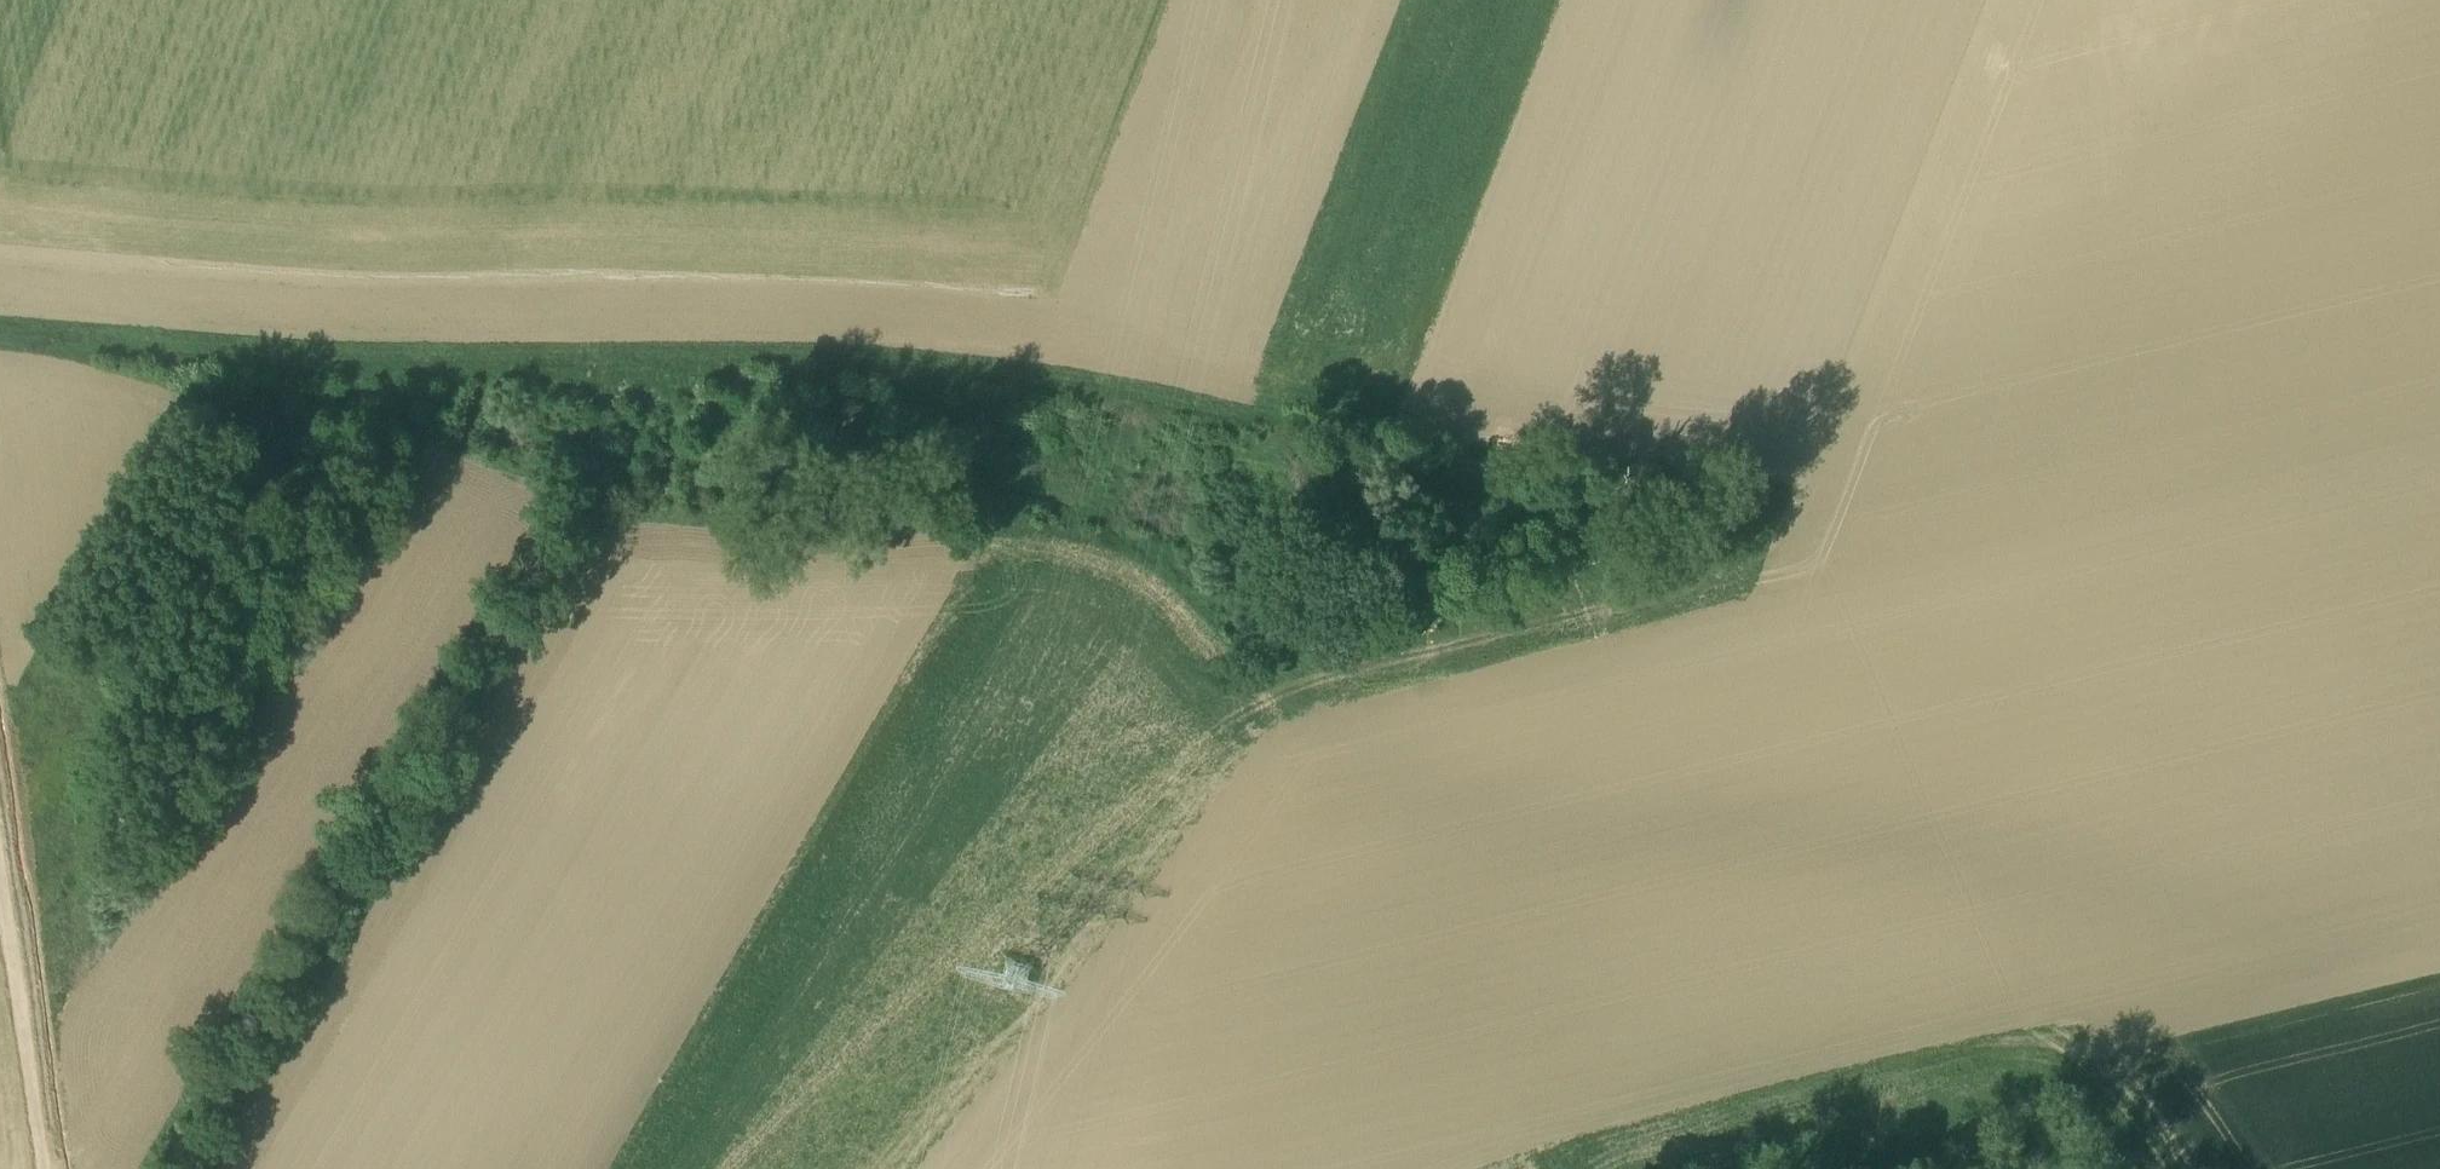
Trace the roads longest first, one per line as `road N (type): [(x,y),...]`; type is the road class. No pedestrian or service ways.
road 1 (unclassified): [(51,1168),(0,835)]

